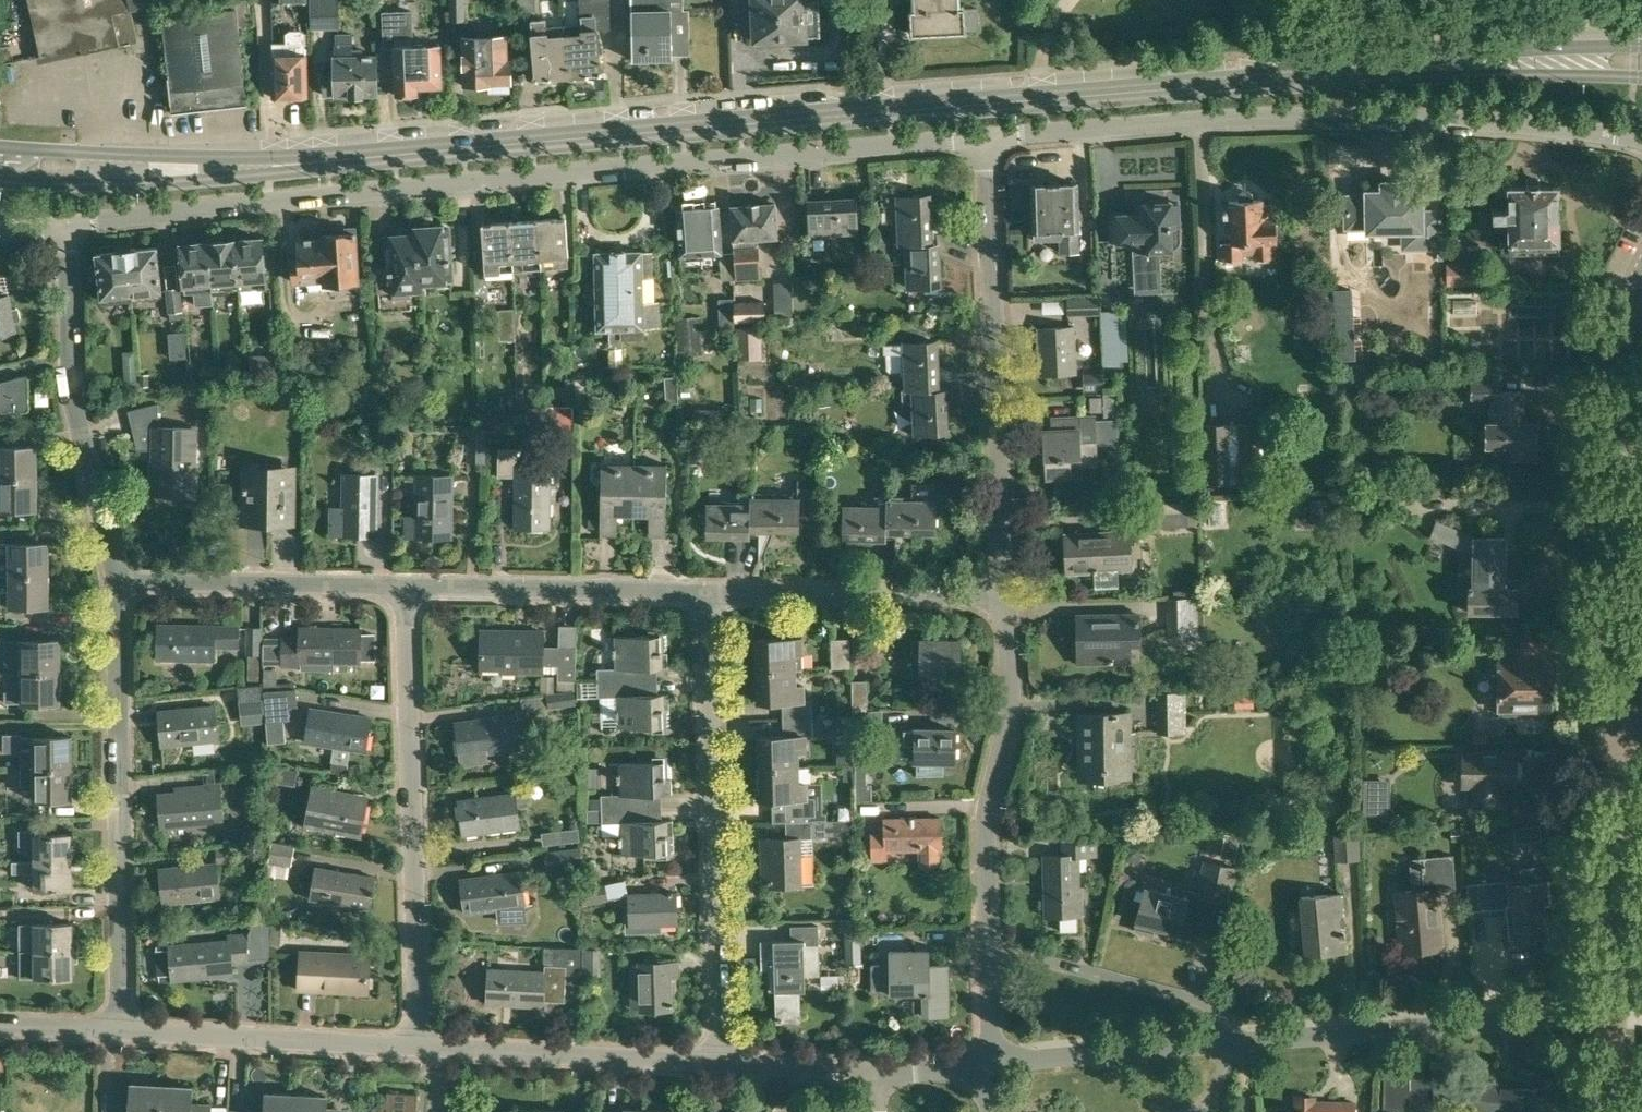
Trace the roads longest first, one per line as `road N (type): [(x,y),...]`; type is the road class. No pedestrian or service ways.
road 1 (primary): [(1641,60),(272,164)]
road 2 (residential): [(74,222),(983,137)]
road 3 (residential): [(983,137),(1314,116),(1641,140)]
road 4 (residential): [(1615,1007),(987,1062)]
road 5 (residential): [(717,1062),(704,589)]
road 6 (residential): [(987,1062),(989,812),(1010,687),(1004,591)]
road 7 (residential): [(419,1046),(409,585)]
road 8 (residential): [(1004,591),(983,137)]
road 9 (residential): [(119,1029),(118,581)]
road 10 (residential): [(1613,720),(1608,396),(1641,292)]
road 11 (residential): [(118,581),(71,390),(74,222)]
road 12 (residential): [(419,1046),(119,1029)]
road 13 (residential): [(1004,591),(704,589)]
road 14 (residential): [(717,1062),(419,1046)]
road 15 (residential): [(704,589),(409,585)]
road 16 (residential): [(409,585),(118,581)]
road 17 (residential): [(1615,1007),(1613,720)]
road 18 (primary): [(0,185),(159,186),(272,164)]
road 19 (primary): [(272,164),(0,148)]
road 20 (residential): [(879,1073),(717,1062)]

